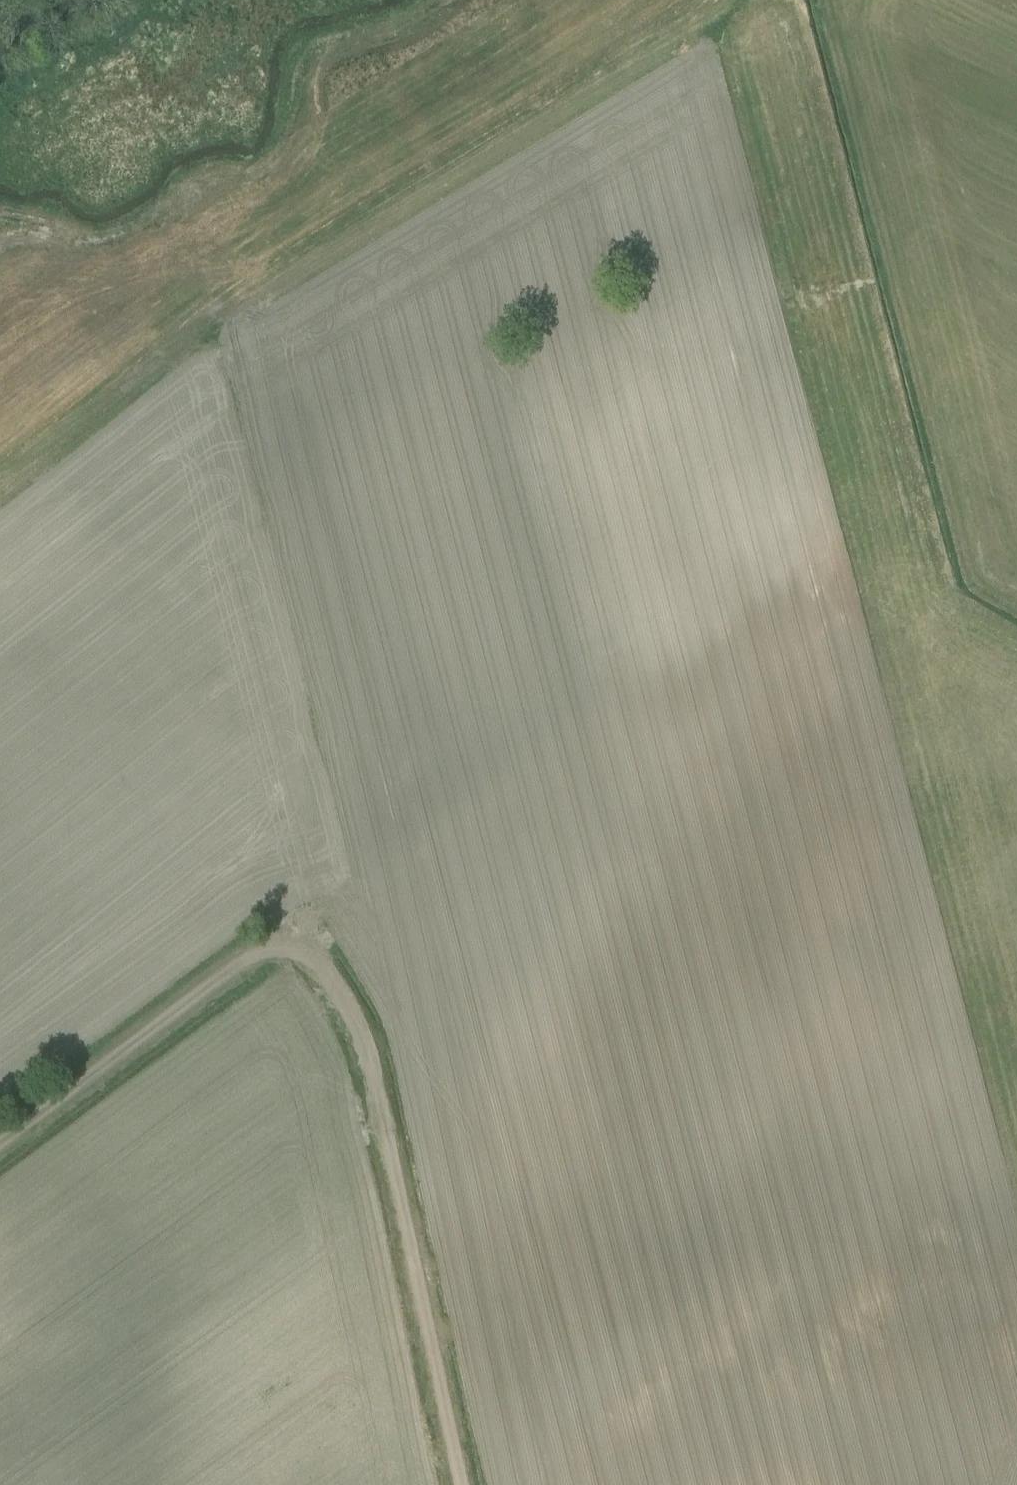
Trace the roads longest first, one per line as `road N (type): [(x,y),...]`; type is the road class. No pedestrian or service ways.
road 1 (track): [(0,1146),(292,933),(309,944),(364,1036),(457,1484)]
road 2 (track): [(684,0),(589,60),(548,100),(199,322),(0,468)]

